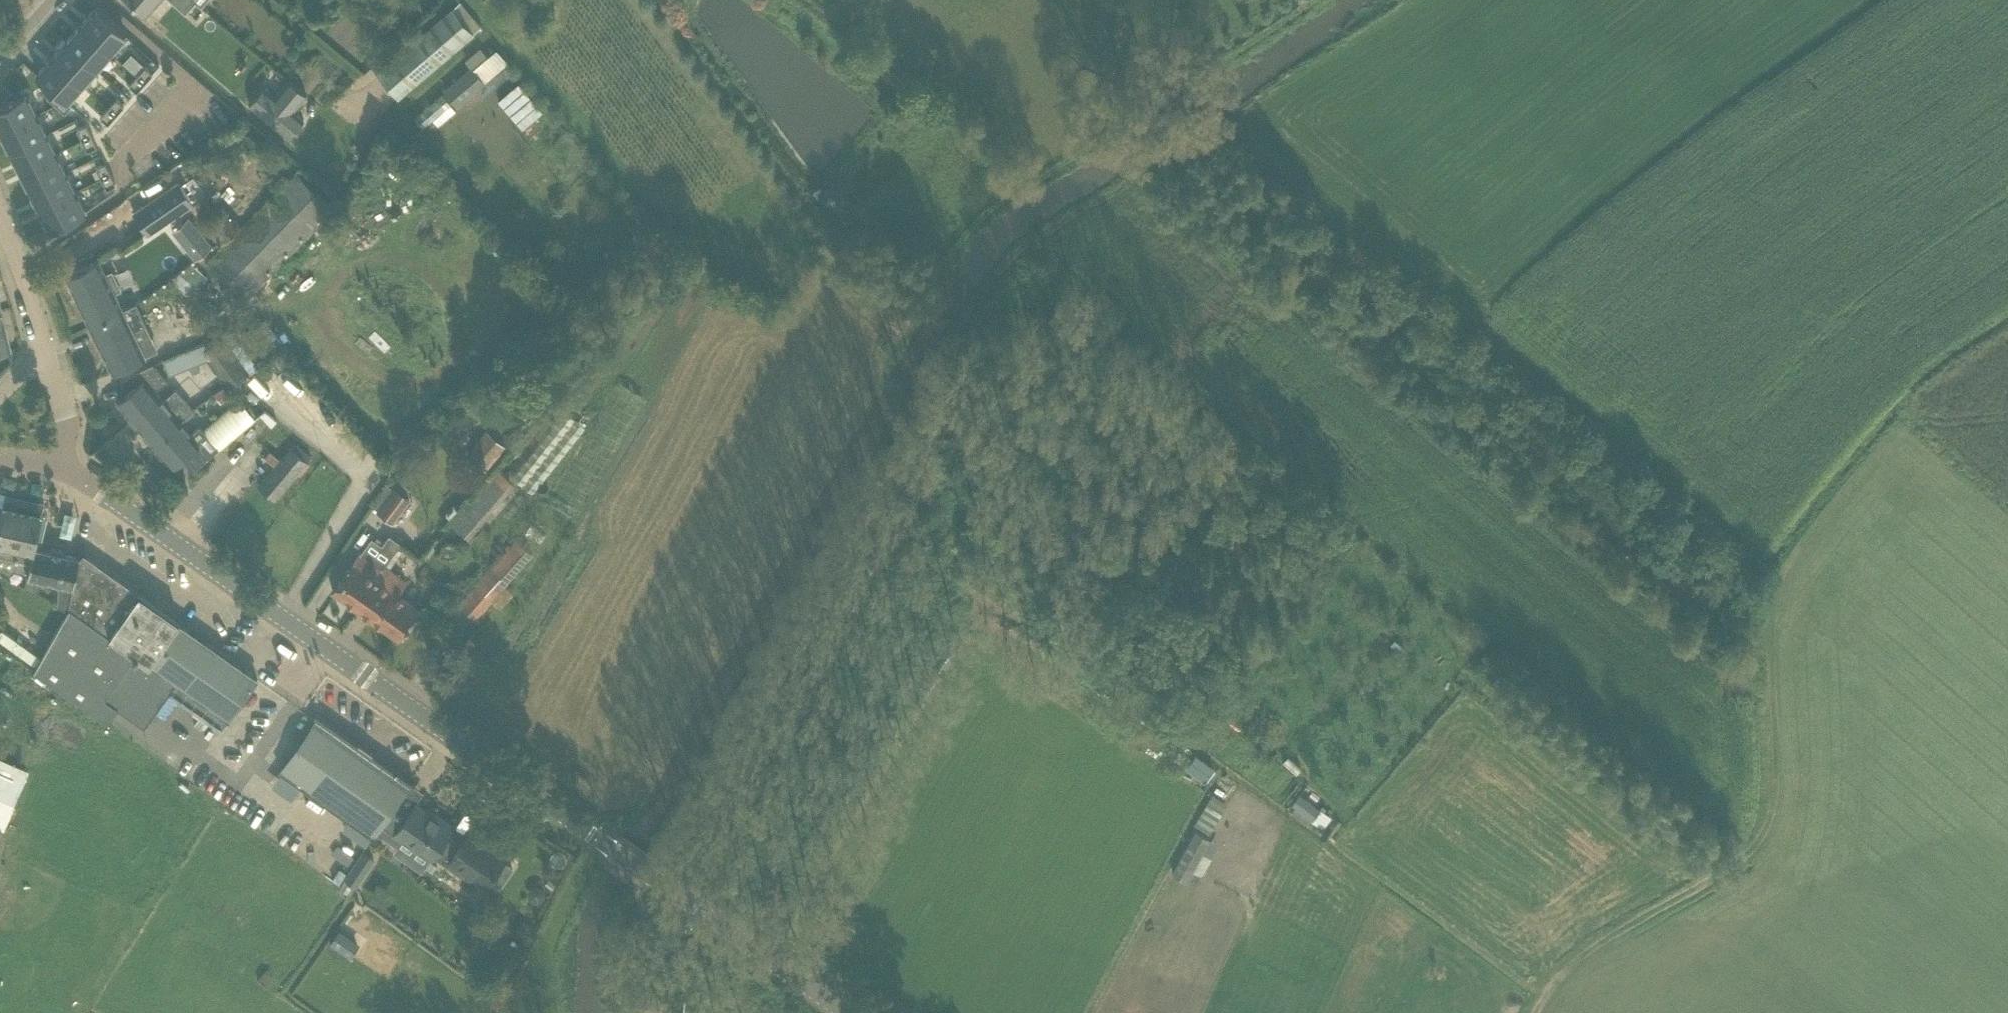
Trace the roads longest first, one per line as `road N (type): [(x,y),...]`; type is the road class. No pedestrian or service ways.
road 1 (tertiary): [(844,1012),(73,476)]
road 2 (residential): [(0,233),(43,354)]
road 3 (residential): [(43,354),(68,422),(73,476)]

